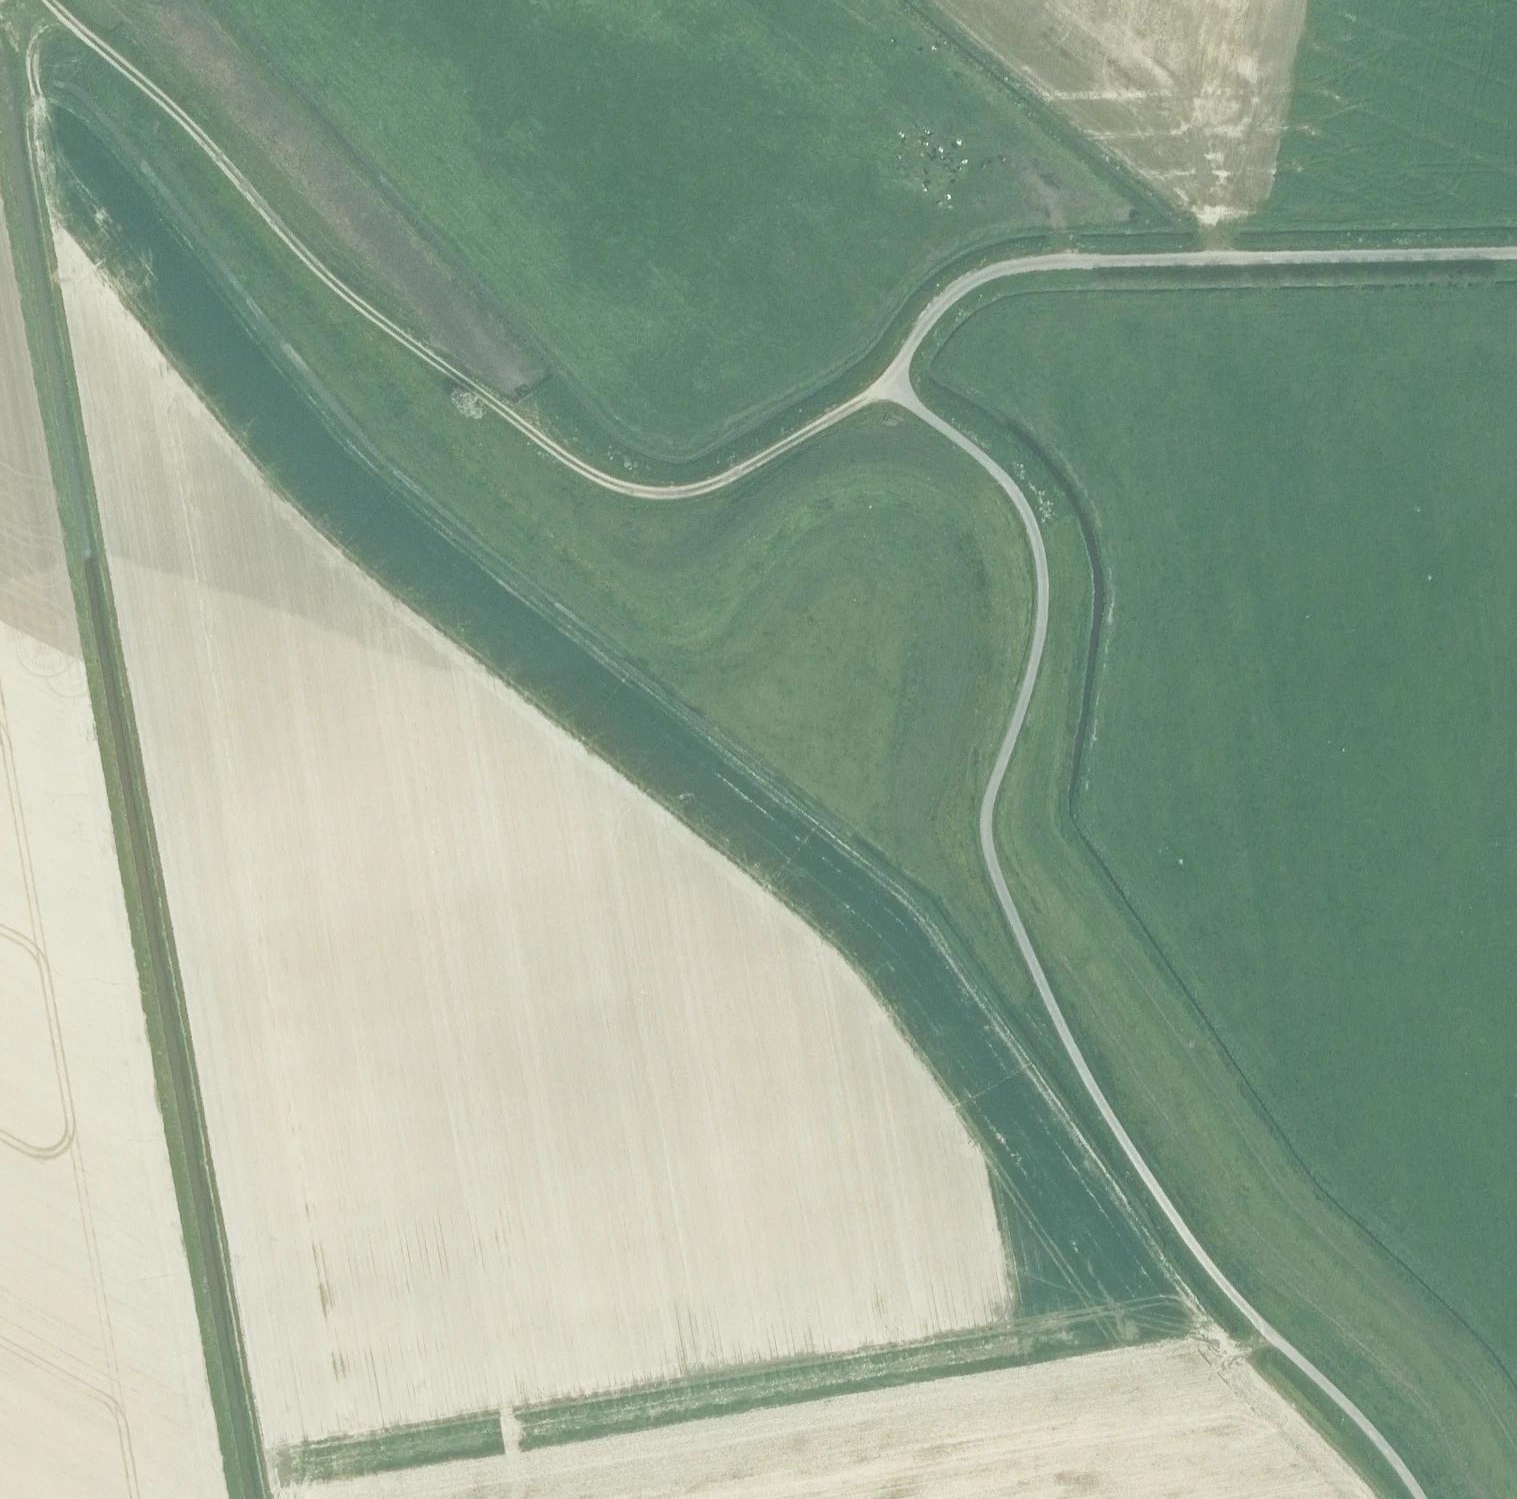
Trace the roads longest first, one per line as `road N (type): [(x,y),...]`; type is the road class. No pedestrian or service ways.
road 1 (unclassified): [(1412,1498),(1362,1421),(1222,1284),(1085,1073),(992,860),(985,826),(1038,645),(1040,557),(1003,482),(891,390),(943,302),(989,267),(1042,259),(1516,250)]
road 2 (track): [(34,0),(167,120),(369,326),(598,492),(635,507),(688,504),(891,390)]

